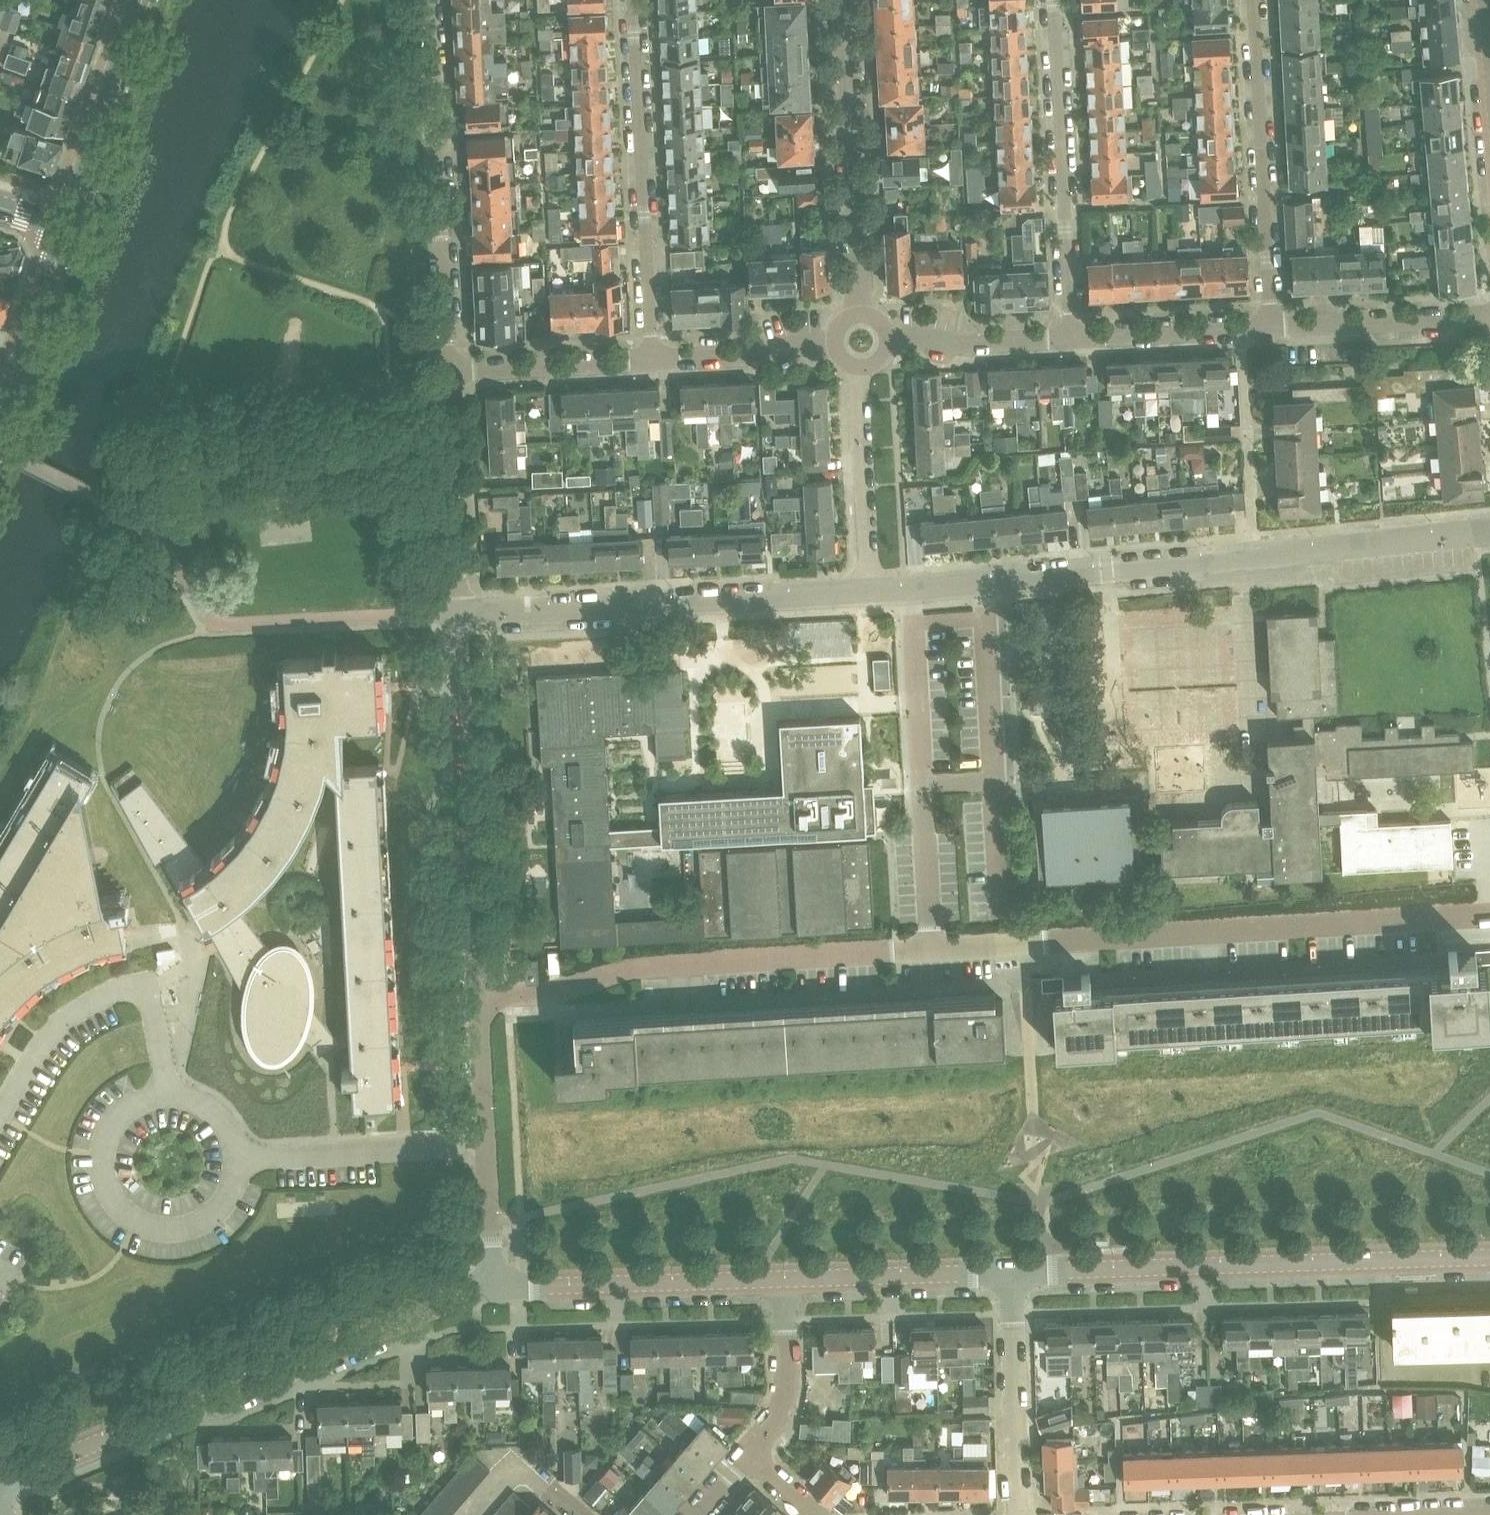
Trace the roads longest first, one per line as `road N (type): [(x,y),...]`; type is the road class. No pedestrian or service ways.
road 1 (residential): [(1489,914),(636,966),(555,992),(478,996)]
road 2 (residential): [(869,590),(1489,531)]
road 3 (residential): [(0,1483),(492,1287)]
road 4 (residential): [(1012,1272),(1489,1259)]
road 5 (residential): [(460,615),(869,590)]
road 6 (residential): [(478,996),(460,615)]
road 7 (residential): [(447,370),(427,0)]
road 8 (residential): [(633,0),(652,360)]
road 9 (residential): [(1054,0),(1072,337)]
road 10 (residential): [(1270,327),(1253,0)]
road 11 (residential): [(168,1093),(135,1103),(106,1138),(104,1179),(124,1212),(163,1229),(205,1219),(226,1199),(237,1158)]
road 12 (residential): [(0,1114),(63,1020),(116,990),(148,985),(168,1093)]
road 13 (residential): [(860,313),(844,0)]
road 14 (residential): [(492,1287),(784,1279)]
road 15 (residential): [(237,1158),(486,1146)]
road 16 (residential): [(460,615),(447,370)]
road 17 (residential): [(1021,1514),(1012,1272)]
road 18 (tertiary): [(66,226),(138,0)]
road 19 (residential): [(784,1279),(1012,1272)]
road 20 (residential): [(869,590),(859,367)]
road 21 (residential): [(1270,327),(1489,315)]
road 22 (residential): [(447,370),(652,360)]
road 23 (residential): [(1072,337),(1270,327)]
road 24 (tertiary): [(0,412),(66,226)]
road 25 (residential): [(888,338),(1072,337)]
road 26 (residential): [(751,1452),(784,1402),(784,1279)]
road 27 (residential): [(652,360),(834,342)]
road 28 (residential): [(486,1146),(478,996)]
road 29 (residential): [(492,1287),(486,1146)]

